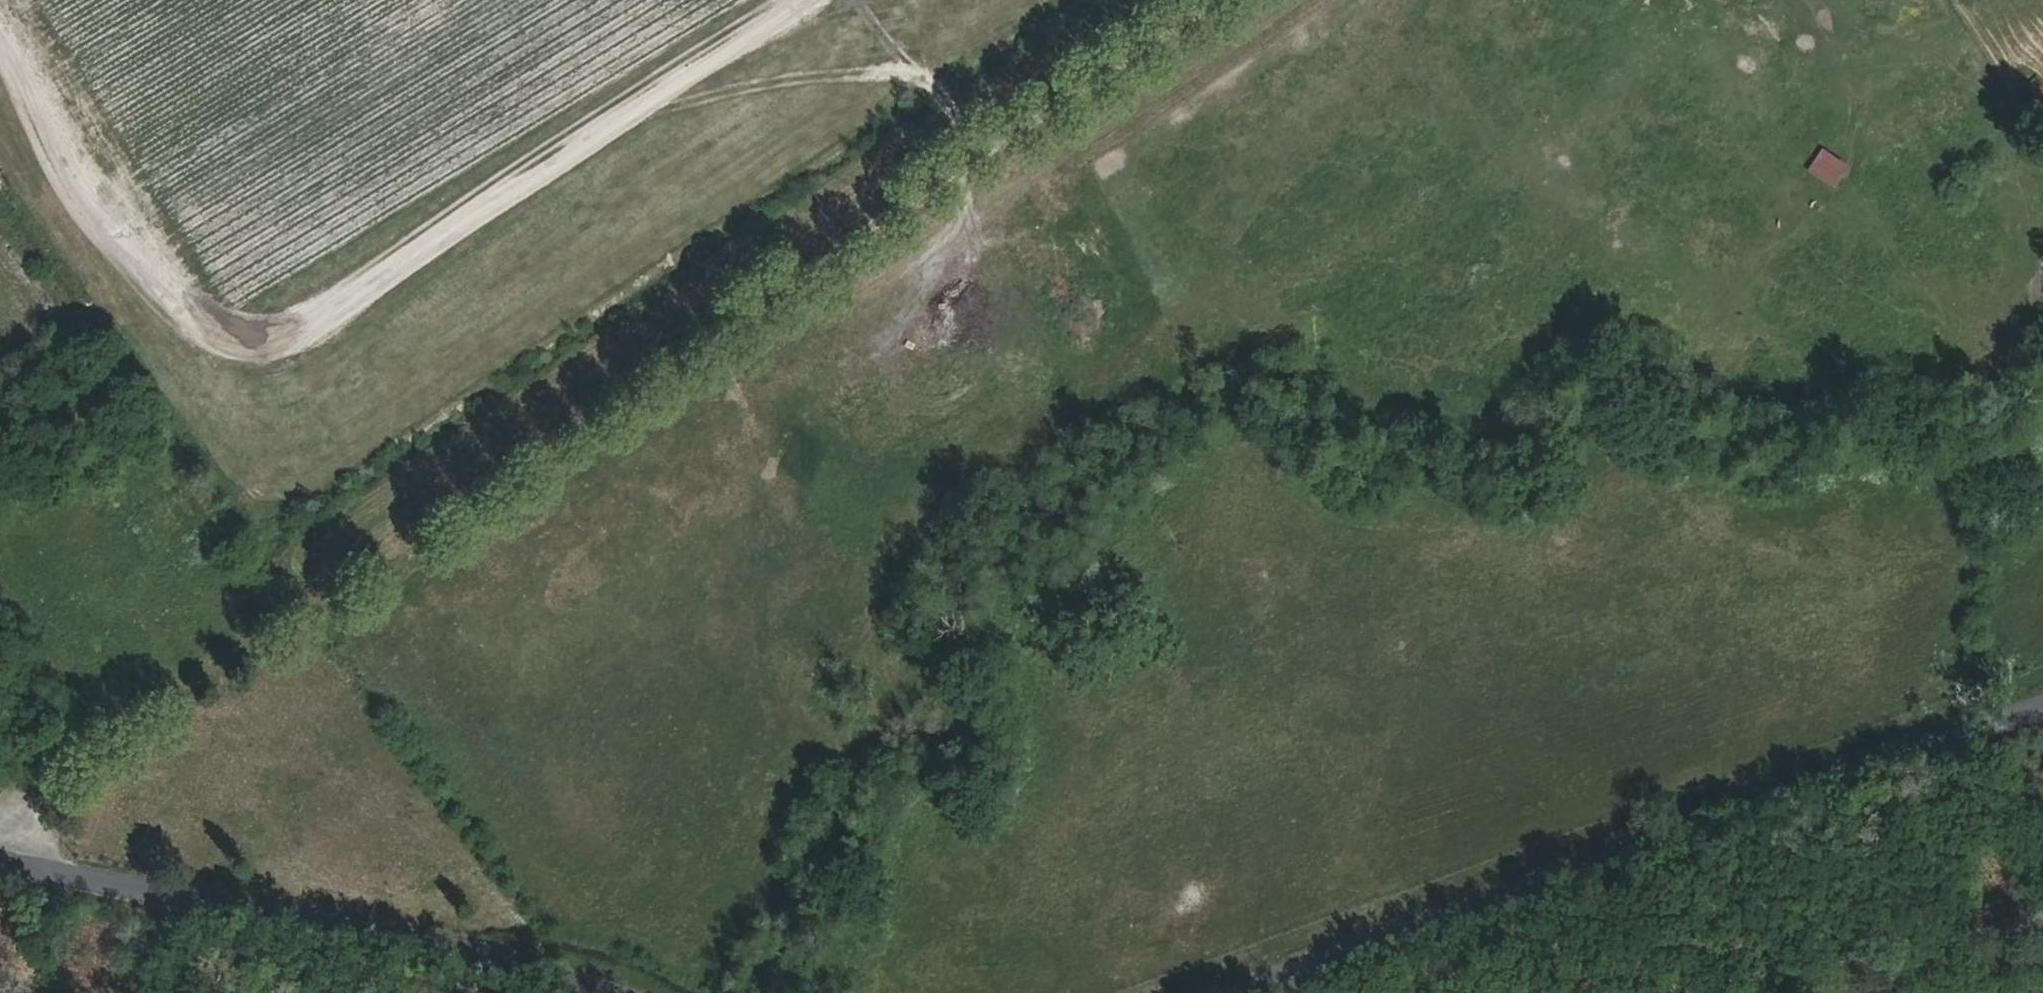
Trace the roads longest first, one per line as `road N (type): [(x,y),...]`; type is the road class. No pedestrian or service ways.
road 1 (unclassified): [(2042,711),(1470,906),(1250,992)]
road 2 (unclassified): [(632,992),(0,853)]

